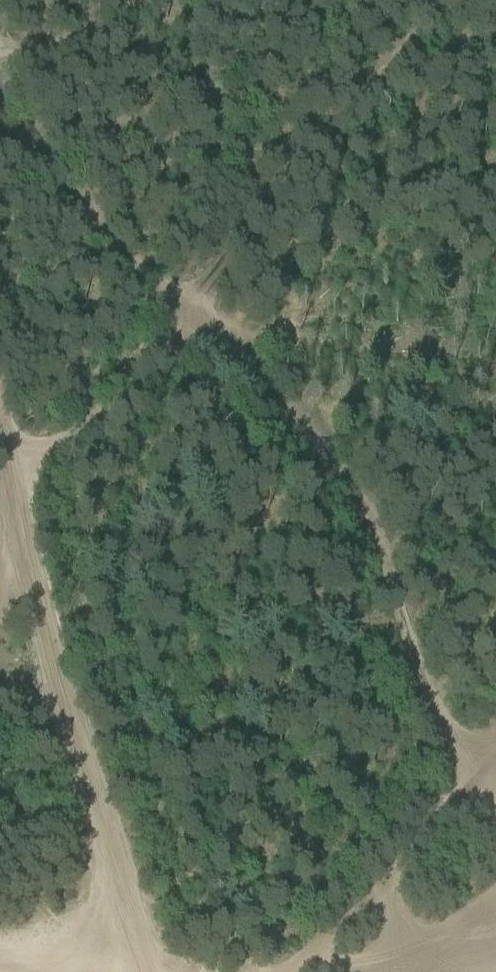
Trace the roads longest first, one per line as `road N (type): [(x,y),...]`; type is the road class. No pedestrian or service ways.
road 1 (track): [(495,824),(350,482),(214,328),(16,506),(153,971)]
road 2 (track): [(0,62),(112,28),(163,0)]
road 3 (track): [(391,971),(461,957),(495,916)]

